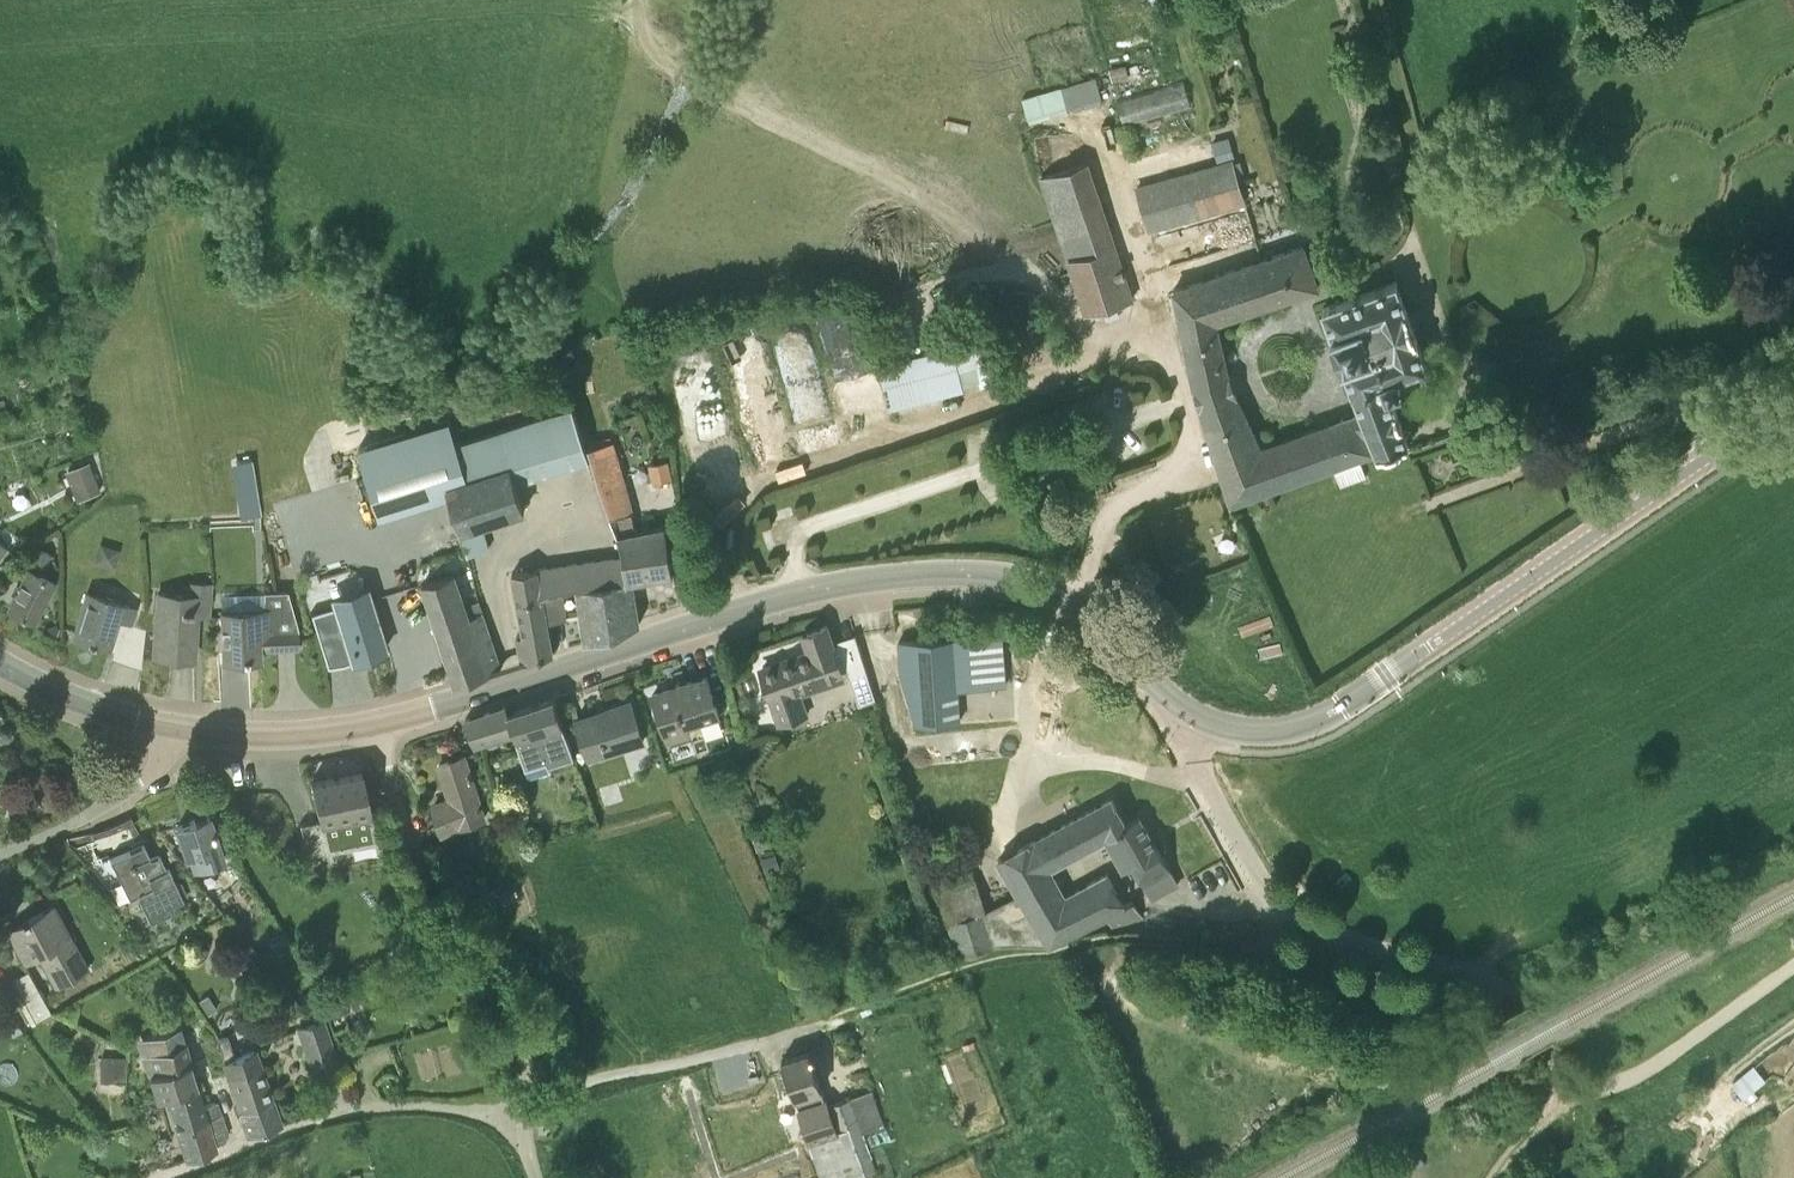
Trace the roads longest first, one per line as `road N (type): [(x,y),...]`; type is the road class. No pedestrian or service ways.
road 1 (tertiary): [(1190,715),(1100,622),(1058,592),(1008,576),(948,572),(802,593),(376,725)]
road 2 (track): [(1185,399),(1162,333),(1117,349),(1111,331),(1081,325),(1039,277),(955,222),(673,67),(637,24),(637,0)]
road 3 (track): [(802,593),(795,547),(809,529),(1185,399),(1190,428),(1183,452),(1111,517),(1079,605)]
road 4 (tertiary): [(1190,715),(1265,733),(1330,713),(1793,400)]
road 5 (track): [(739,612),(730,531),(739,503),(762,482),(1117,349)]
road 6 (unclassified): [(1516,1012),(1486,976),(1351,939),(1279,903),(1205,777),(1190,715)]
road 7 (residential): [(523,1110),(525,1068),(509,1009),(413,839),(376,725)]
road 8 (residential): [(160,1177),(349,1111),(523,1110)]
road 9 (unclassified): [(1516,1012),(1558,1079),(1605,1087),(1663,1062),(1793,969)]
road 10 (residential): [(523,1110),(607,1077),(831,1025)]
road 11 (residential): [(0,855),(141,784),(178,729)]
road 12 (tertiary): [(178,729),(280,737),(376,725)]
road 13 (tertiary): [(178,729),(79,702),(0,664)]

